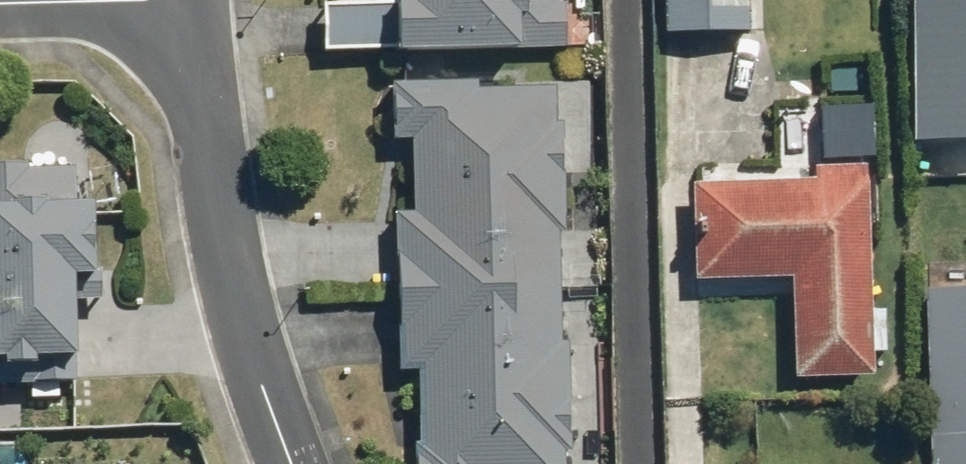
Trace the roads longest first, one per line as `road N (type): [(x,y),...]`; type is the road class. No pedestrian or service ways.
road 1 (residential): [(293,463),(255,365),(221,218),(191,1)]
road 2 (residential): [(191,1),(0,6)]

